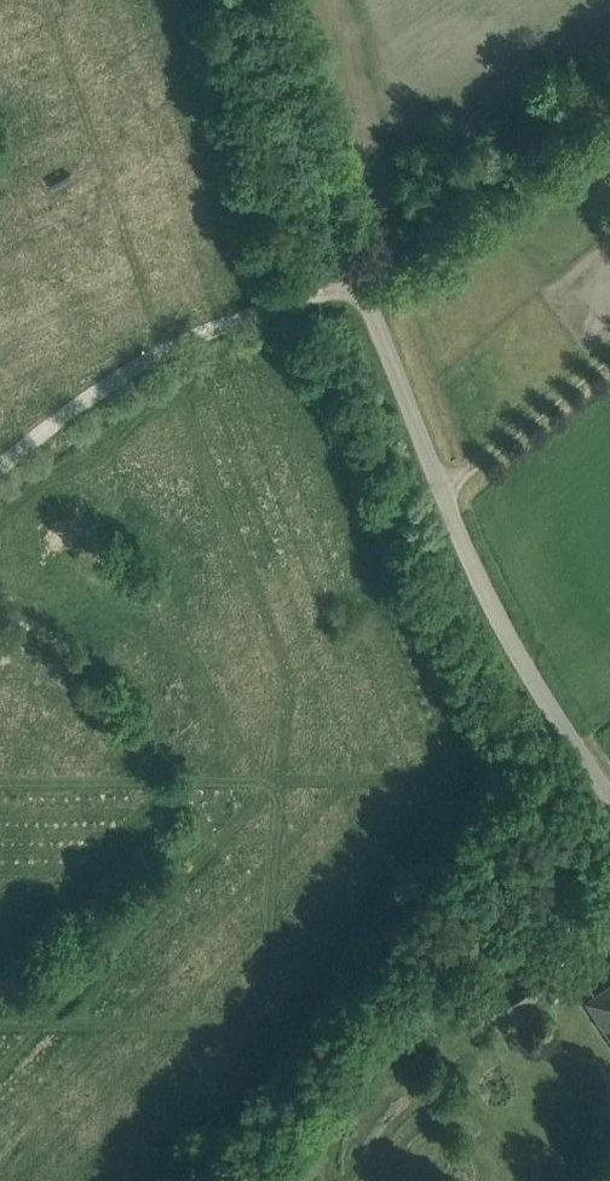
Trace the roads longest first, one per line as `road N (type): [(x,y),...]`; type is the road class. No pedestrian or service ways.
road 1 (unclassified): [(609,799),(510,643),(474,567),(359,281),(259,0)]

